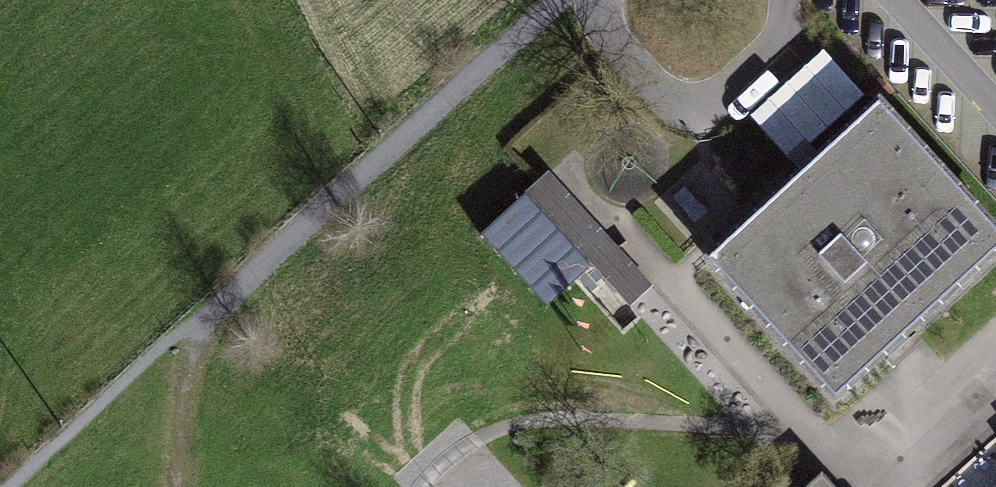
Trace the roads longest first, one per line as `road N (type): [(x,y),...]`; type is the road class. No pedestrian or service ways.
road 1 (track): [(198,290),(540,0)]
road 2 (track): [(198,290),(165,451),(169,486)]

